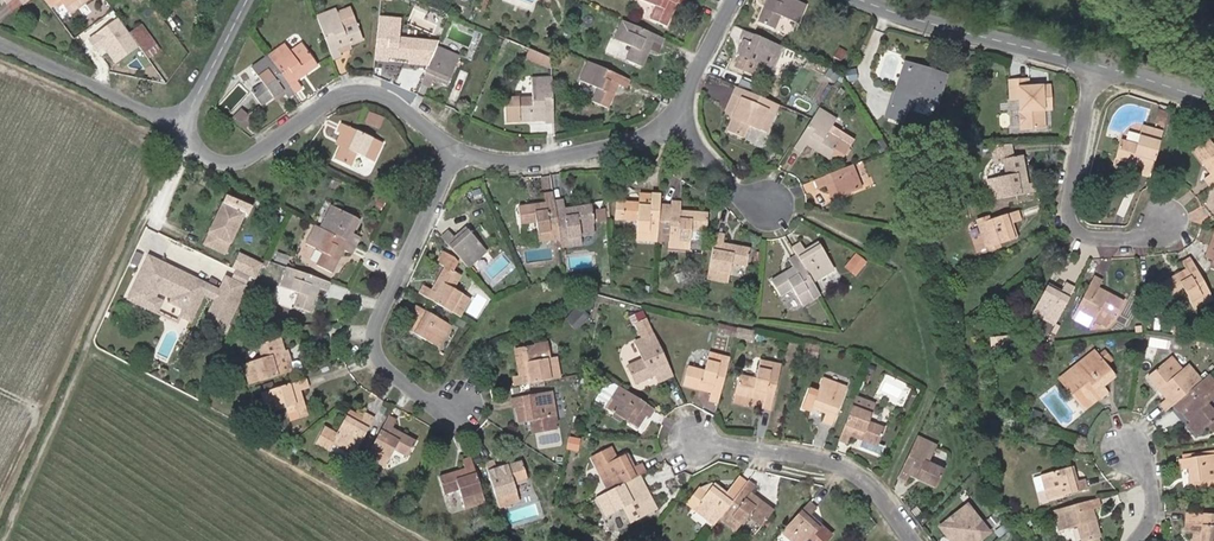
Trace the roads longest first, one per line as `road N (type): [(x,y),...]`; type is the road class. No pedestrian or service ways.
road 1 (track): [(186,129),(0,537)]
road 2 (residential): [(454,155),(384,90),(363,88),(339,93),(232,163),(213,159),(186,129)]
road 3 (residential): [(454,155),(378,318),(373,346),(387,370),(432,405),(459,407)]
road 4 (residential): [(691,442),(816,460),(860,481),(909,540)]
road 5 (residential): [(1095,67),(1062,207),(1088,233),(1142,245),(1144,237)]
road 6 (residential): [(681,121),(598,152),(525,164),(454,155)]
road 7 (residential): [(891,0),(1095,67)]
road 8 (residential): [(0,46),(186,129)]
road 9 (residential): [(186,129),(250,0)]
road 10 (residential): [(681,121),(738,0)]
road 11 (residential): [(1095,67),(1213,105)]
road 12 (residential): [(766,204),(734,193),(681,121)]

